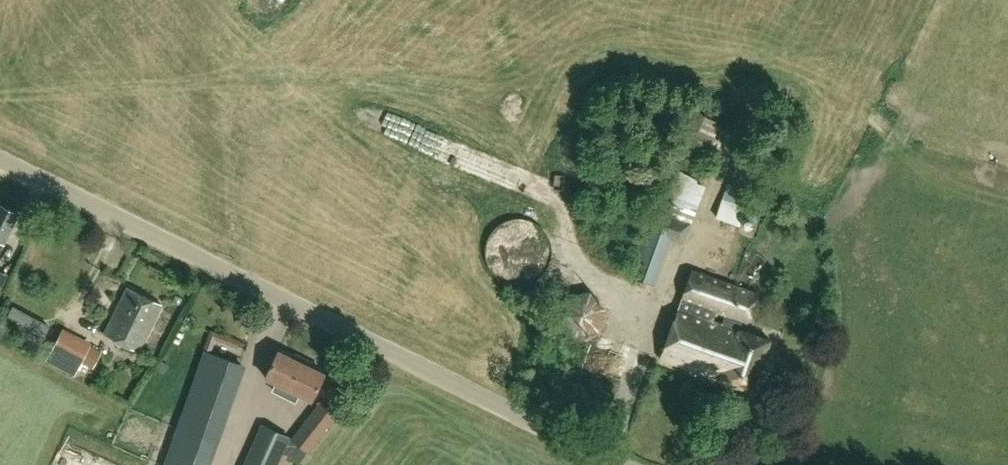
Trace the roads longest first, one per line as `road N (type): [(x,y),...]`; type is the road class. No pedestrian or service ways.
road 1 (unclassified): [(621,464),(0,158)]

